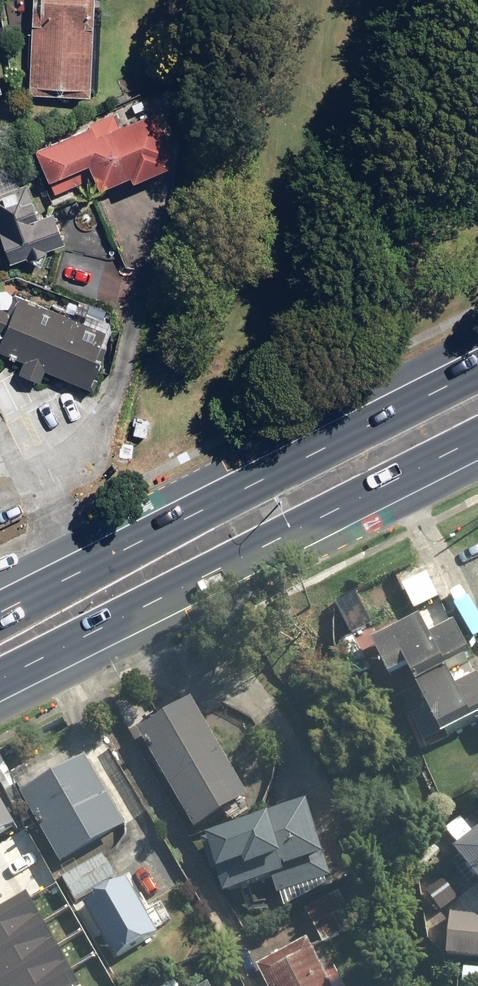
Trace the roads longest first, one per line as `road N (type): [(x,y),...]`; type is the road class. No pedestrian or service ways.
road 1 (primary): [(477,448),(0,689)]
road 2 (primary): [(0,603),(477,364)]

